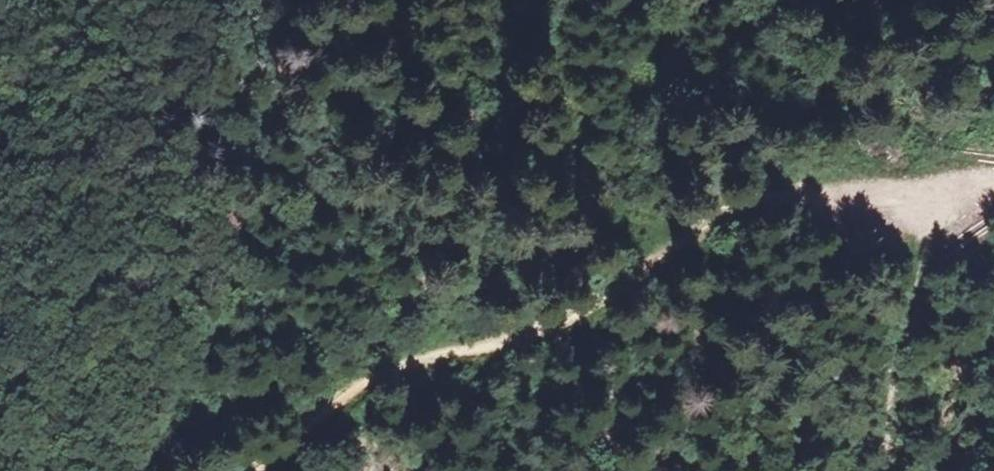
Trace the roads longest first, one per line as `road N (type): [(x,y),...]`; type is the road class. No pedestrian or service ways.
road 1 (track): [(348,394),(384,371),(567,321),(702,229),(742,212),(792,200),(926,194)]
road 2 (track): [(926,194),(907,400),(890,470)]
road 3 (track): [(129,470),(177,402),(212,388),(300,401),(348,394)]
road 4 (track): [(348,394),(252,470)]

